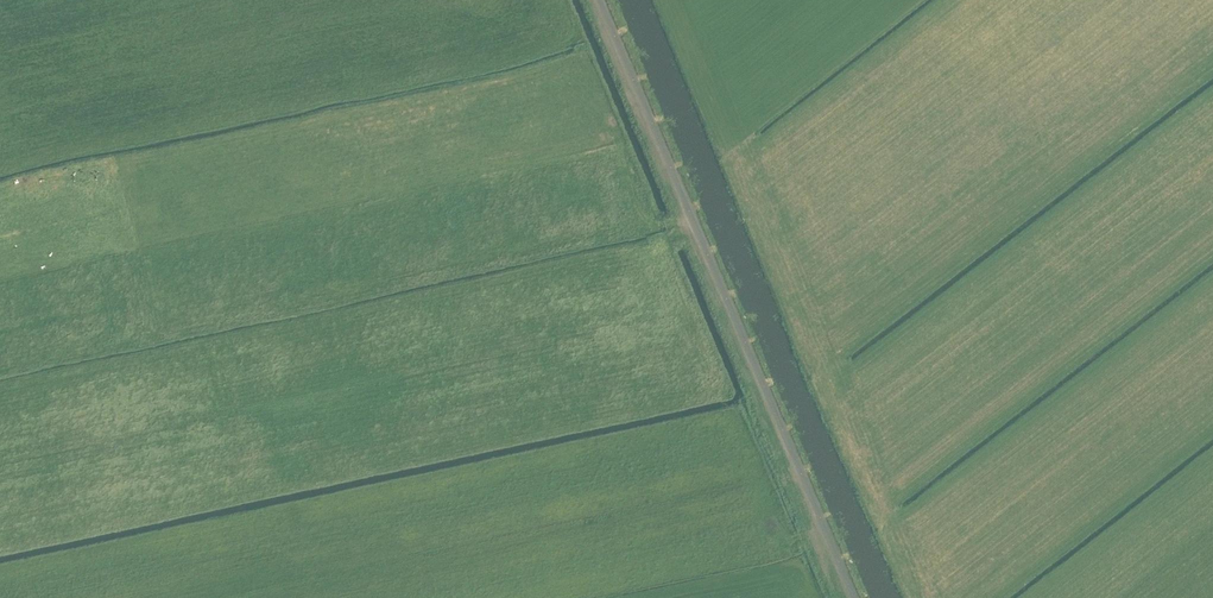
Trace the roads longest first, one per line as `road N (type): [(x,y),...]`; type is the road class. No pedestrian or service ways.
road 1 (unclassified): [(853,597),(598,0)]

